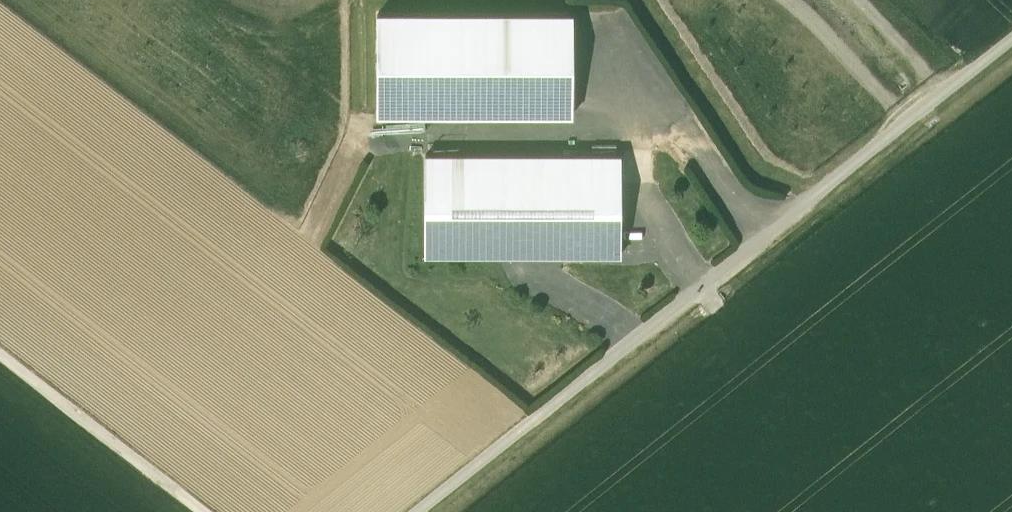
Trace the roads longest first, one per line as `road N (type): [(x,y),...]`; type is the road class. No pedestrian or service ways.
road 1 (track): [(1011,42),(419,511)]
road 2 (track): [(206,511),(0,353)]
road 3 (track): [(941,98),(855,0)]

